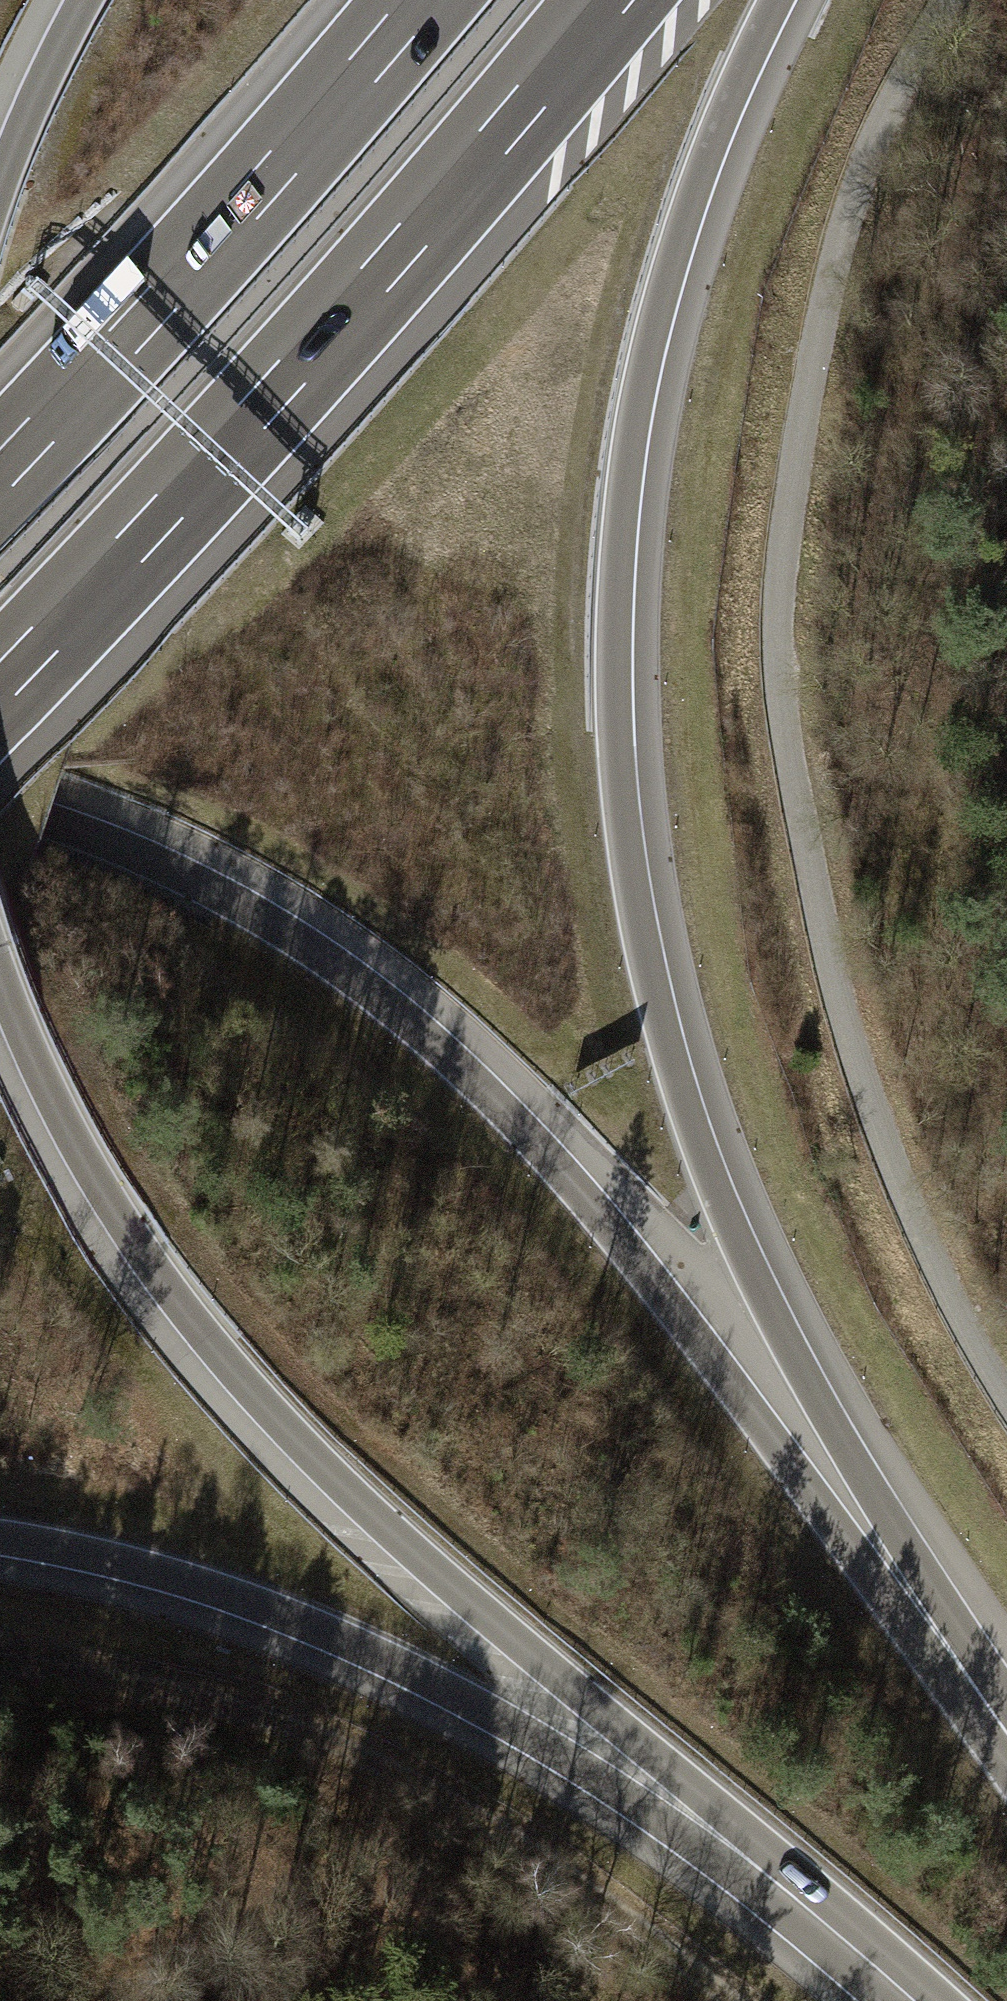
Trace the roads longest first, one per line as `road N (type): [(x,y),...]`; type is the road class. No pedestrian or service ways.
road 1 (motorway): [(1006,1733),(813,1390),(720,1201),(666,1041),(633,888),(614,678),(630,444),(696,188),(778,0)]
road 2 (track): [(950,0),(880,134),(842,243),(790,496),(780,648),(803,825),(859,1063),(938,1269),(1006,1396)]
road 3 (motorway): [(1006,1733),(830,1520),(600,1216),(451,1059),(369,990),(251,911),(122,848),(0,805)]
road 4 (motorway): [(0,976),(91,1171),(160,1276),(243,1382),(378,1519),(562,1679),(770,1877)]
road 5 (motorway): [(0,687),(395,257),(612,0)]
road 6 (motorway): [(0,1538),(147,1570),(327,1633),(427,1680),(770,1877)]
road 7 (track): [(0,1660),(193,1696),(368,1761),(538,1857),(730,2000)]
road 8 (motorway): [(420,0),(0,472)]
road 9 (motorway): [(85,0),(0,188)]
road 10 (motorway): [(770,1877),(914,2000)]

